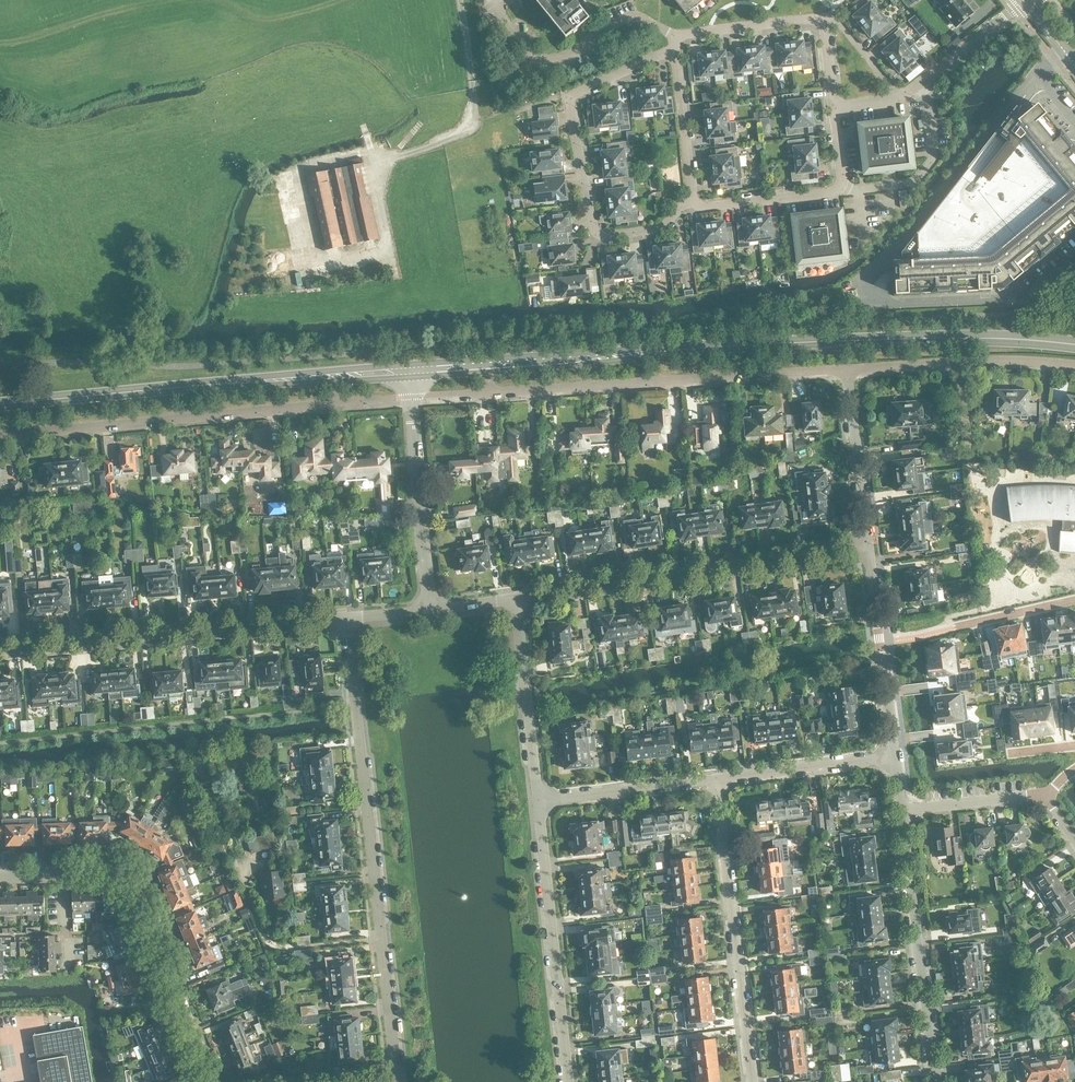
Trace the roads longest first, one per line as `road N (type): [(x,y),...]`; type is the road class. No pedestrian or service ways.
road 1 (secondary): [(1074,344),(845,342),(410,369)]
road 2 (residential): [(1072,59),(1026,87),(867,275),(866,288),(873,299),(900,304),(1025,298),(1074,261)]
road 3 (secondary): [(410,369),(0,403)]
road 4 (residential): [(449,397),(852,370)]
road 5 (residential): [(0,436),(367,402)]
road 6 (residential): [(671,51),(567,95),(592,233),(659,226),(696,199)]
road 7 (residential): [(510,600),(865,543)]
road 8 (track): [(479,125),(393,156),(299,173),(321,267),(394,249)]
road 9 (residential): [(0,643),(346,619)]
road 10 (residential): [(377,942),(346,619)]
road 11 (residential): [(751,1081),(716,778)]
road 12 (residential): [(63,873),(123,871),(210,1081)]
road 13 (residential): [(568,1081),(535,799)]
road 14 (residential): [(934,1081),(904,812)]
road 15 (residential): [(430,611),(410,369)]
road 16 (residential): [(852,370),(959,362),(1074,367)]
road 17 (residential): [(896,754),(865,543)]
road 18 (residential): [(535,799),(510,600)]
road 19 (residential): [(377,942),(284,949),(267,942),(235,865)]
road 20 (residential): [(535,799),(716,778)]
road 21 (residential): [(716,778),(896,754)]
road 22 (residential): [(840,187),(914,182),(933,159),(920,84)]
road 23 (residential): [(865,543),(852,370)]
road 24 (track): [(357,25),(428,114),(393,156)]
road 25 (residential): [(671,51),(676,37),(820,20)]
road 26 (residential): [(696,199),(671,51)]
road 27 (residential): [(696,199),(717,207),(840,187)]
road 28 (residential): [(394,1081),(377,942)]
road 29 (residential): [(1041,797),(904,812)]
road 30 (track): [(479,125),(460,0)]
road 31 (residential): [(920,84),(1014,10)]

